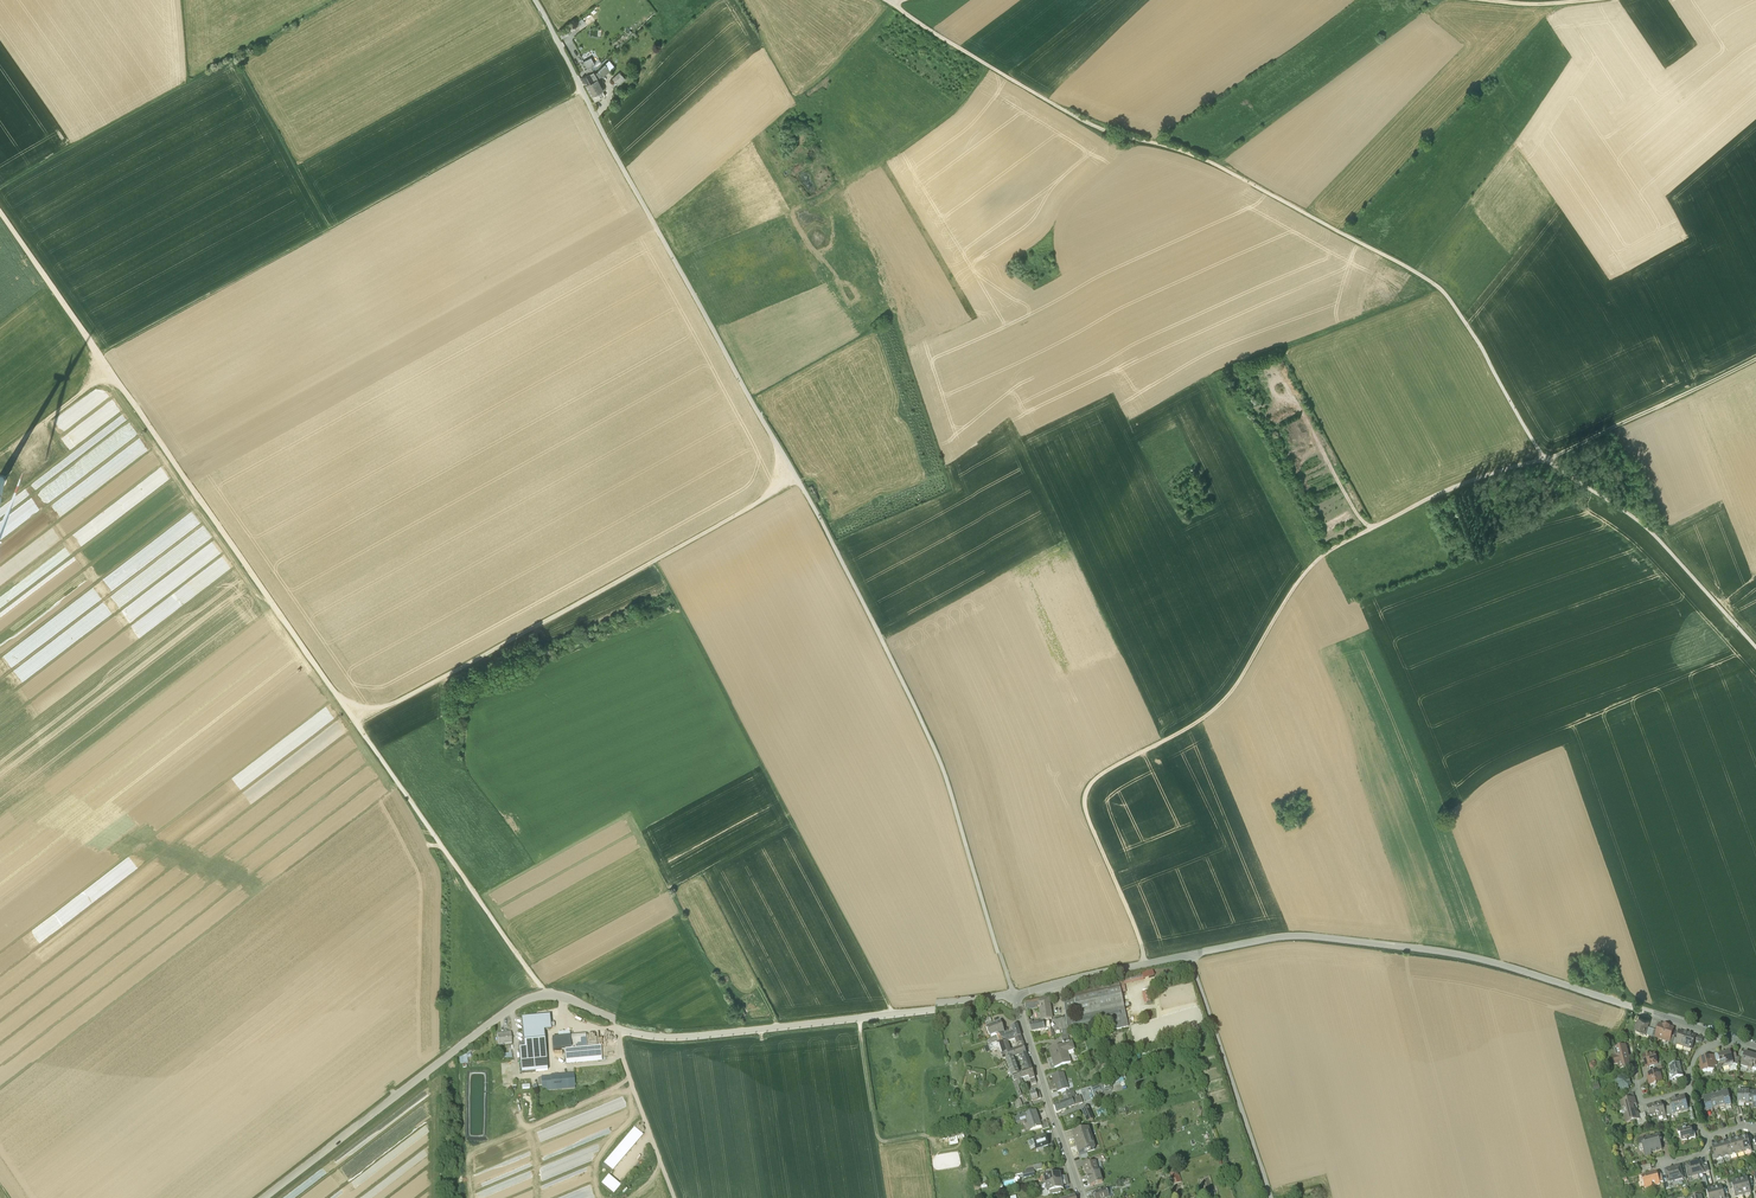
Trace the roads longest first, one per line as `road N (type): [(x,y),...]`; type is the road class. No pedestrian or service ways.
road 1 (unclassified): [(1013,996),(927,731),(818,514),(535,0)]
road 2 (track): [(1755,358),(1547,458),(1442,494),(1323,556),(1215,710),(1097,778),(1088,788),(1088,816),(1145,963)]
road 3 (unclassified): [(1013,996),(679,1033),(620,1026),(541,998),(505,1016),(268,1197)]
road 4 (track): [(1211,163),(1441,288),(1547,458),(1657,536),(1755,646)]
road 5 (tertiary): [(1724,1033),(1445,953),(1293,936),(1189,955)]
road 6 (track): [(894,1011),(653,559)]
road 7 (track): [(799,480),(357,722)]
road 8 (track): [(357,722),(101,355)]
road 9 (track): [(1211,163),(1078,116),(897,2)]
road 10 (track): [(553,998),(357,722)]
road 11 (unclassified): [(1271,1197),(1189,955)]
road 12 (tertiary): [(1013,996),(1083,1197)]
road 13 (tertiary): [(1189,955),(1013,996)]
road 14 (track): [(620,1026),(620,1060),(671,1197)]
road 15 (track): [(101,355),(0,209)]
road 16 (track): [(1276,393),(1300,410),(1372,529)]

